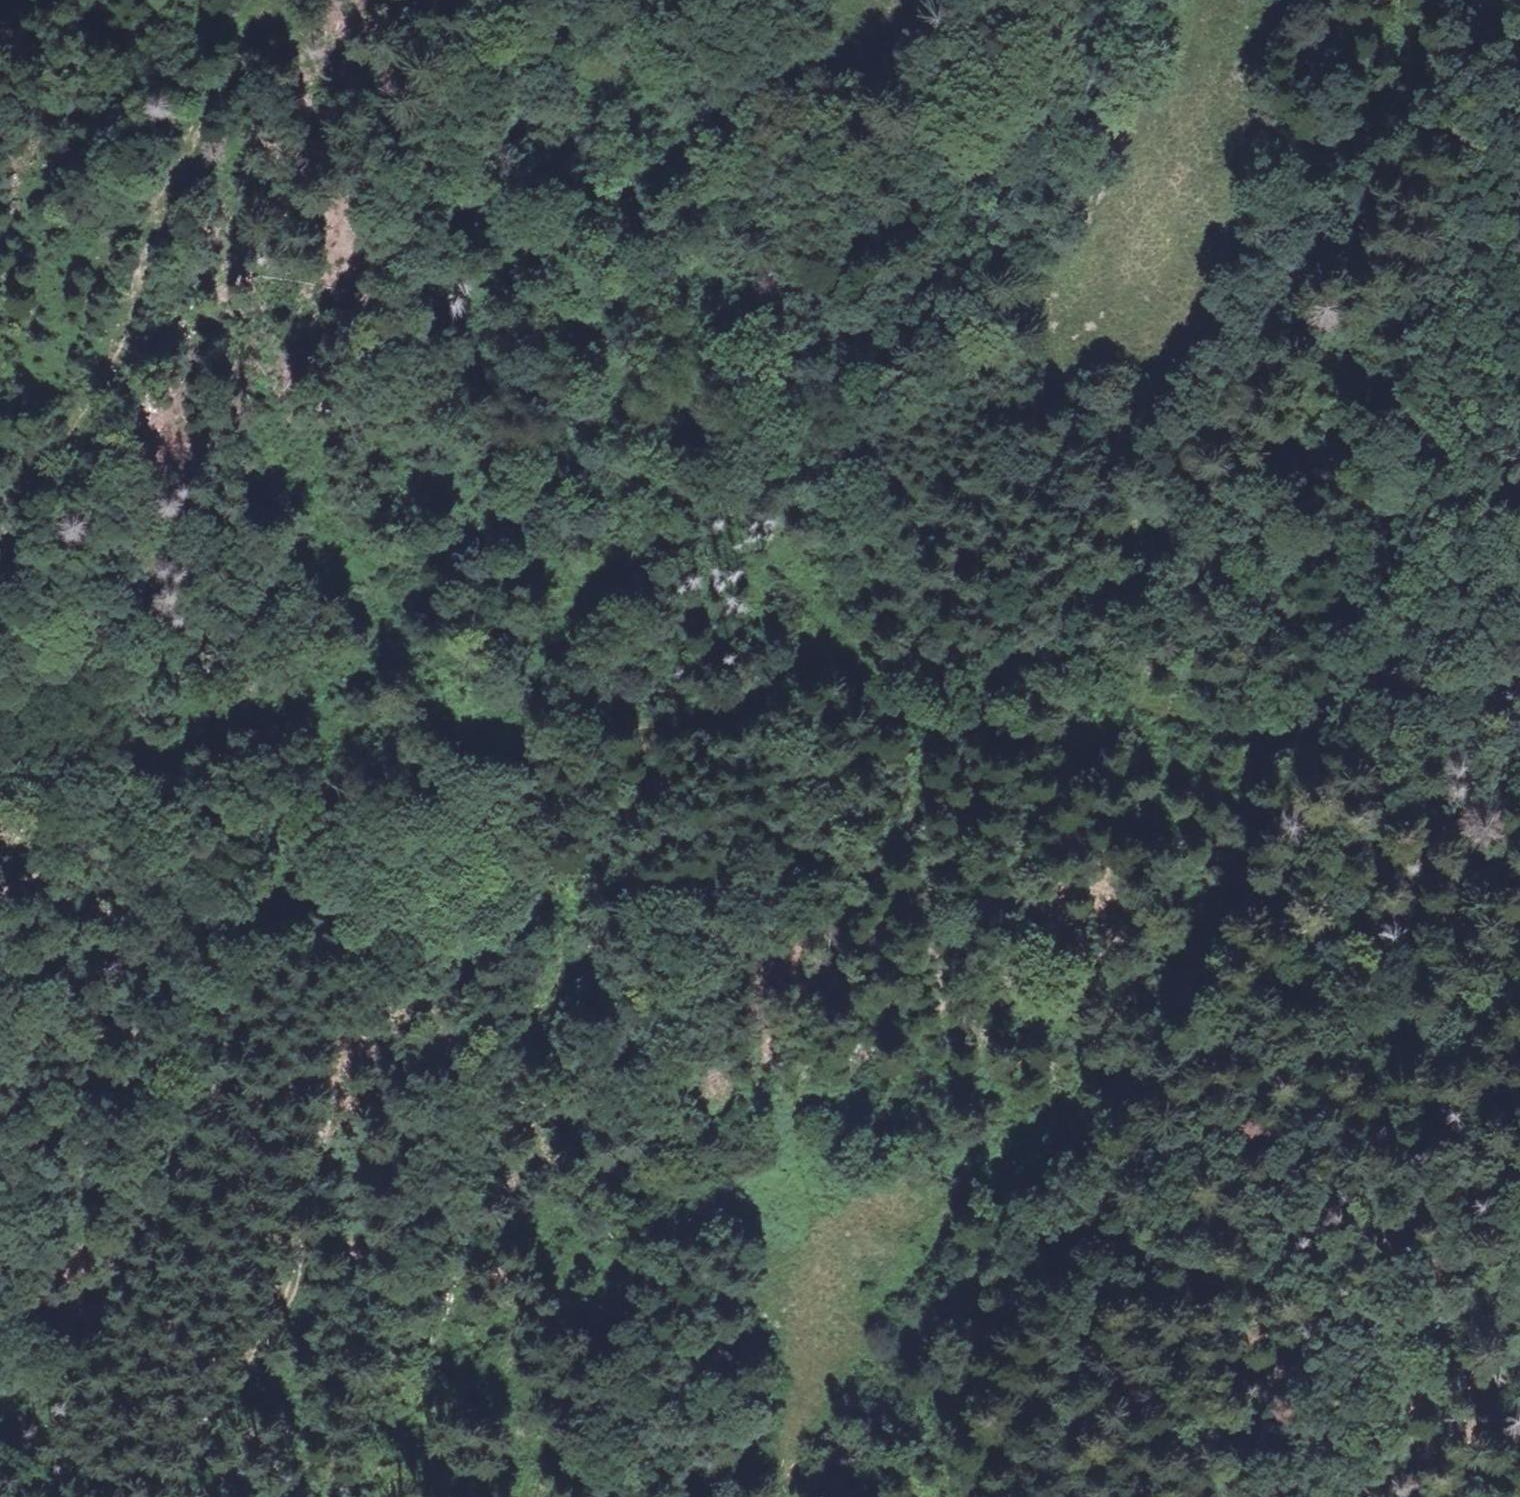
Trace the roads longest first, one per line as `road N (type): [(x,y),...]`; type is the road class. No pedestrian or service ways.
road 1 (track): [(0,577),(8,591),(36,579),(69,402),(169,163),(201,95),(243,58),(279,0)]

